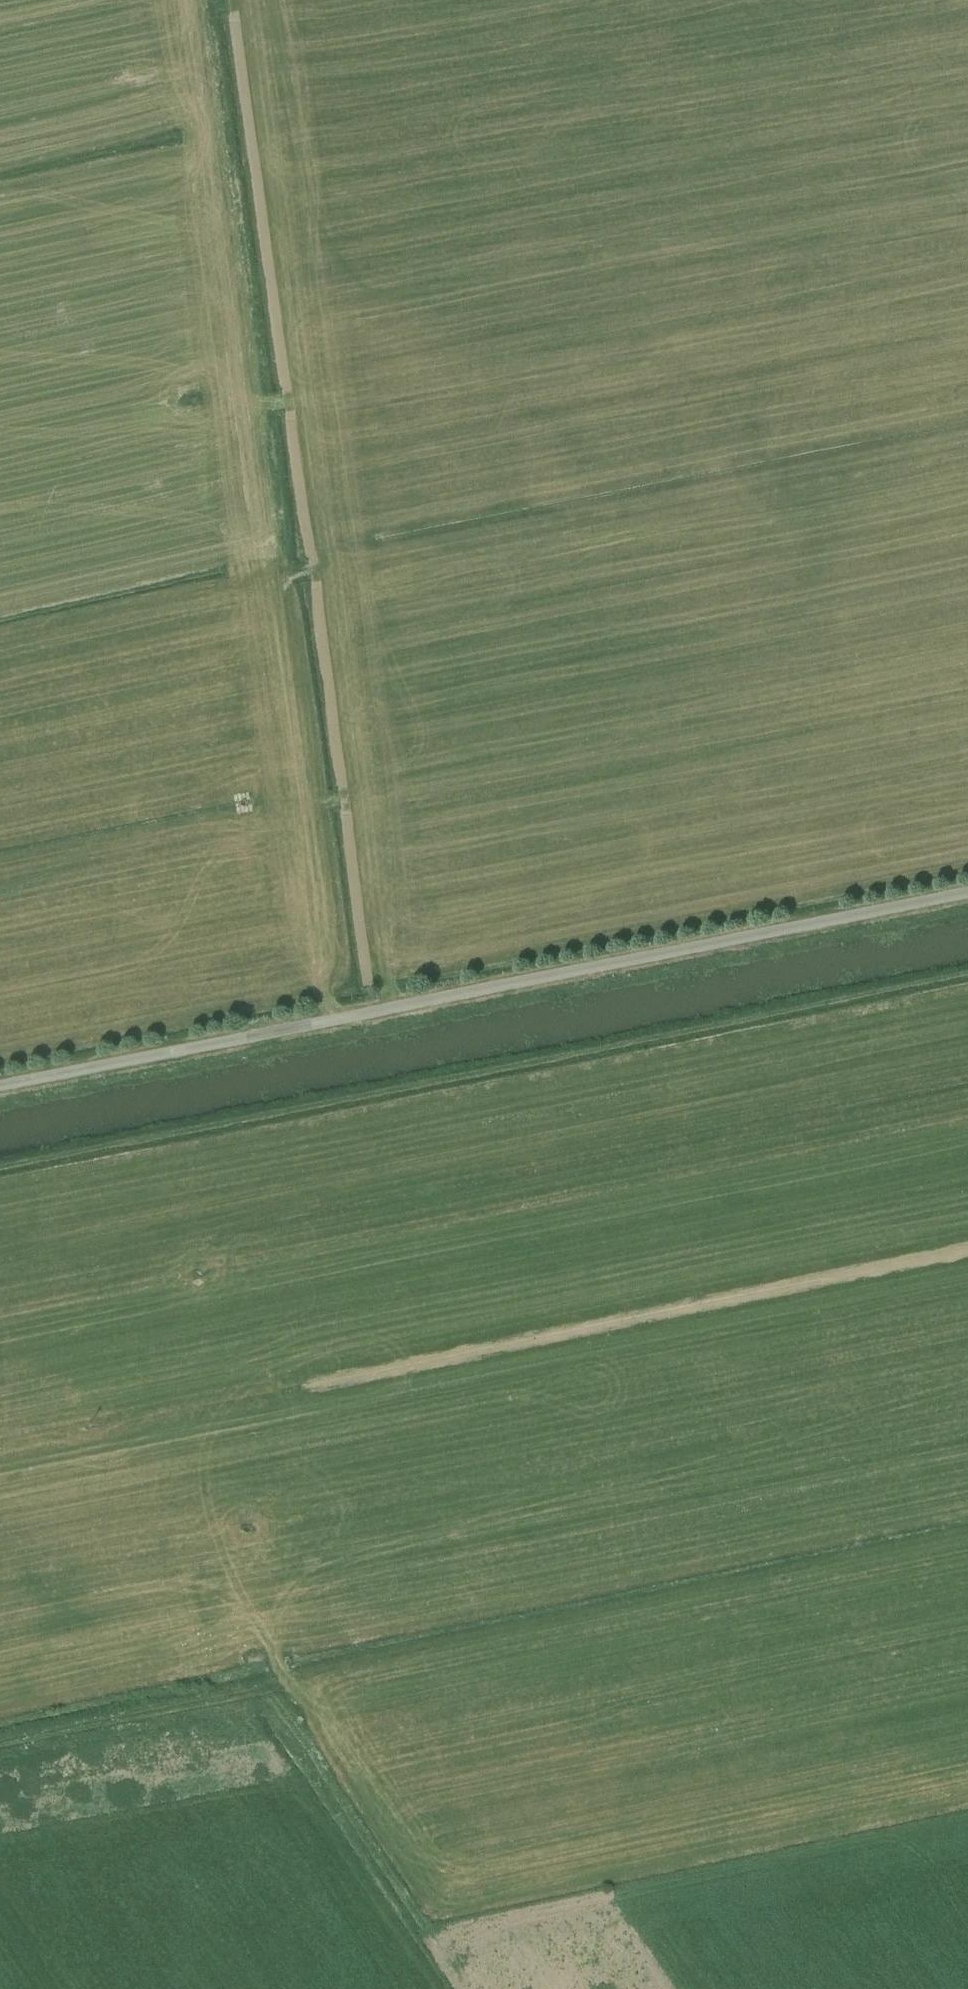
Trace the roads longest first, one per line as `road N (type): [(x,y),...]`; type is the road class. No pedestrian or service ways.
road 1 (unclassified): [(0,1082),(967,890)]
road 2 (track): [(0,1744),(265,1691),(280,1679),(279,1658)]

